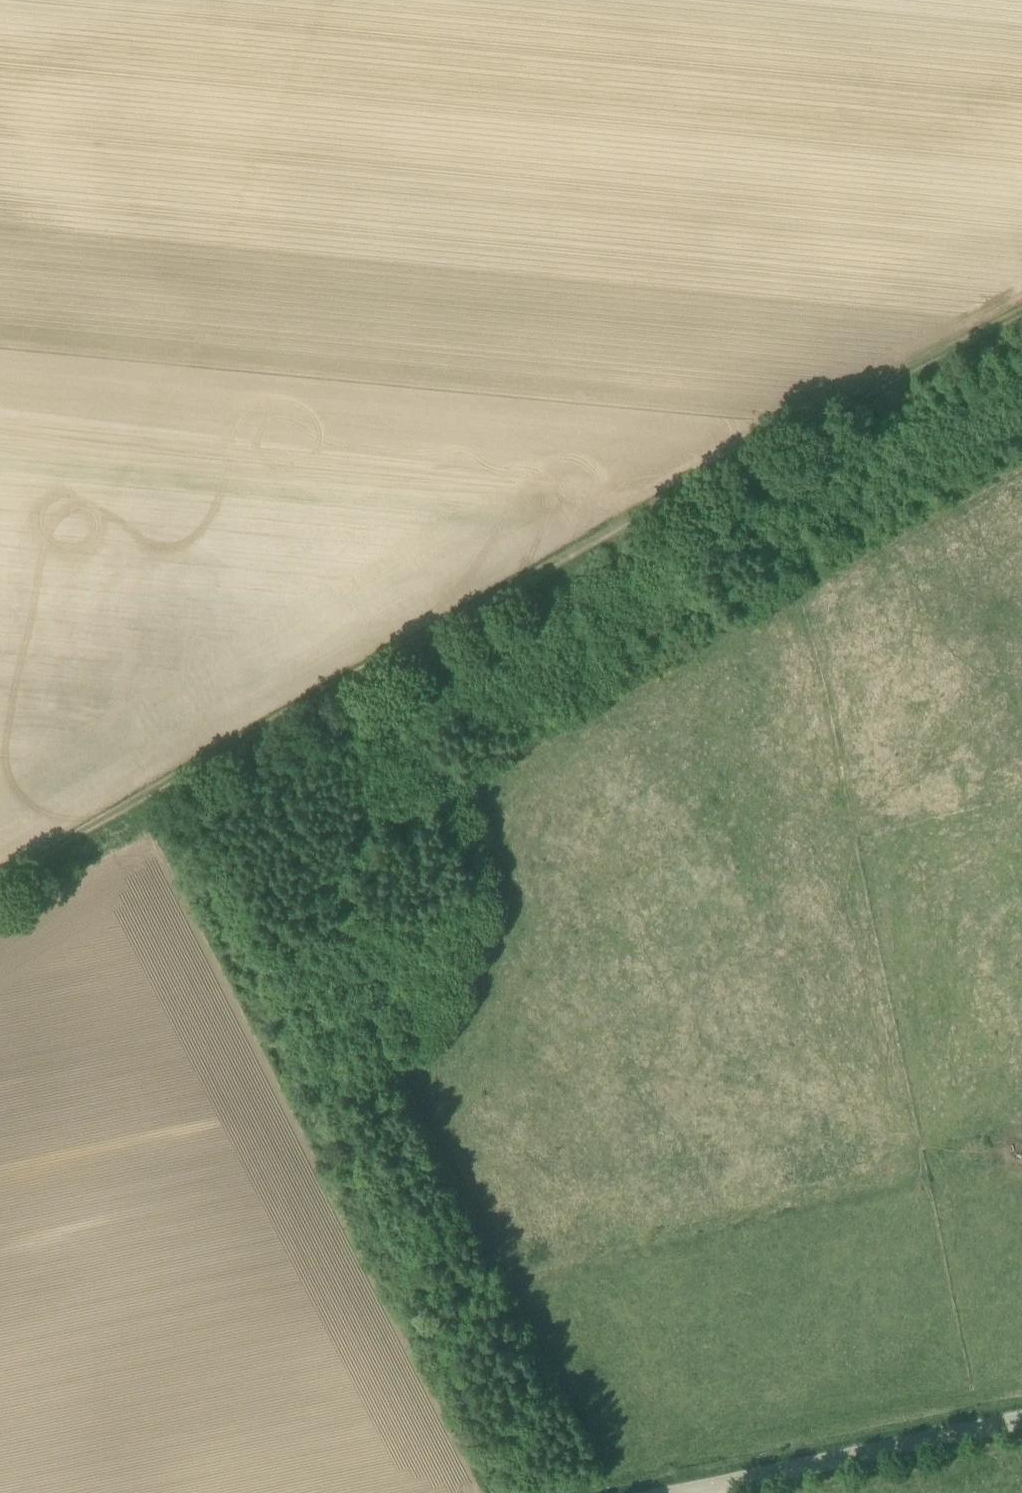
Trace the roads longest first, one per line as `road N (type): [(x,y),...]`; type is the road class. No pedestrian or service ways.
road 1 (track): [(0,885),(767,447),(1021,314)]
road 2 (unclassified): [(672,1492),(1021,1417)]

